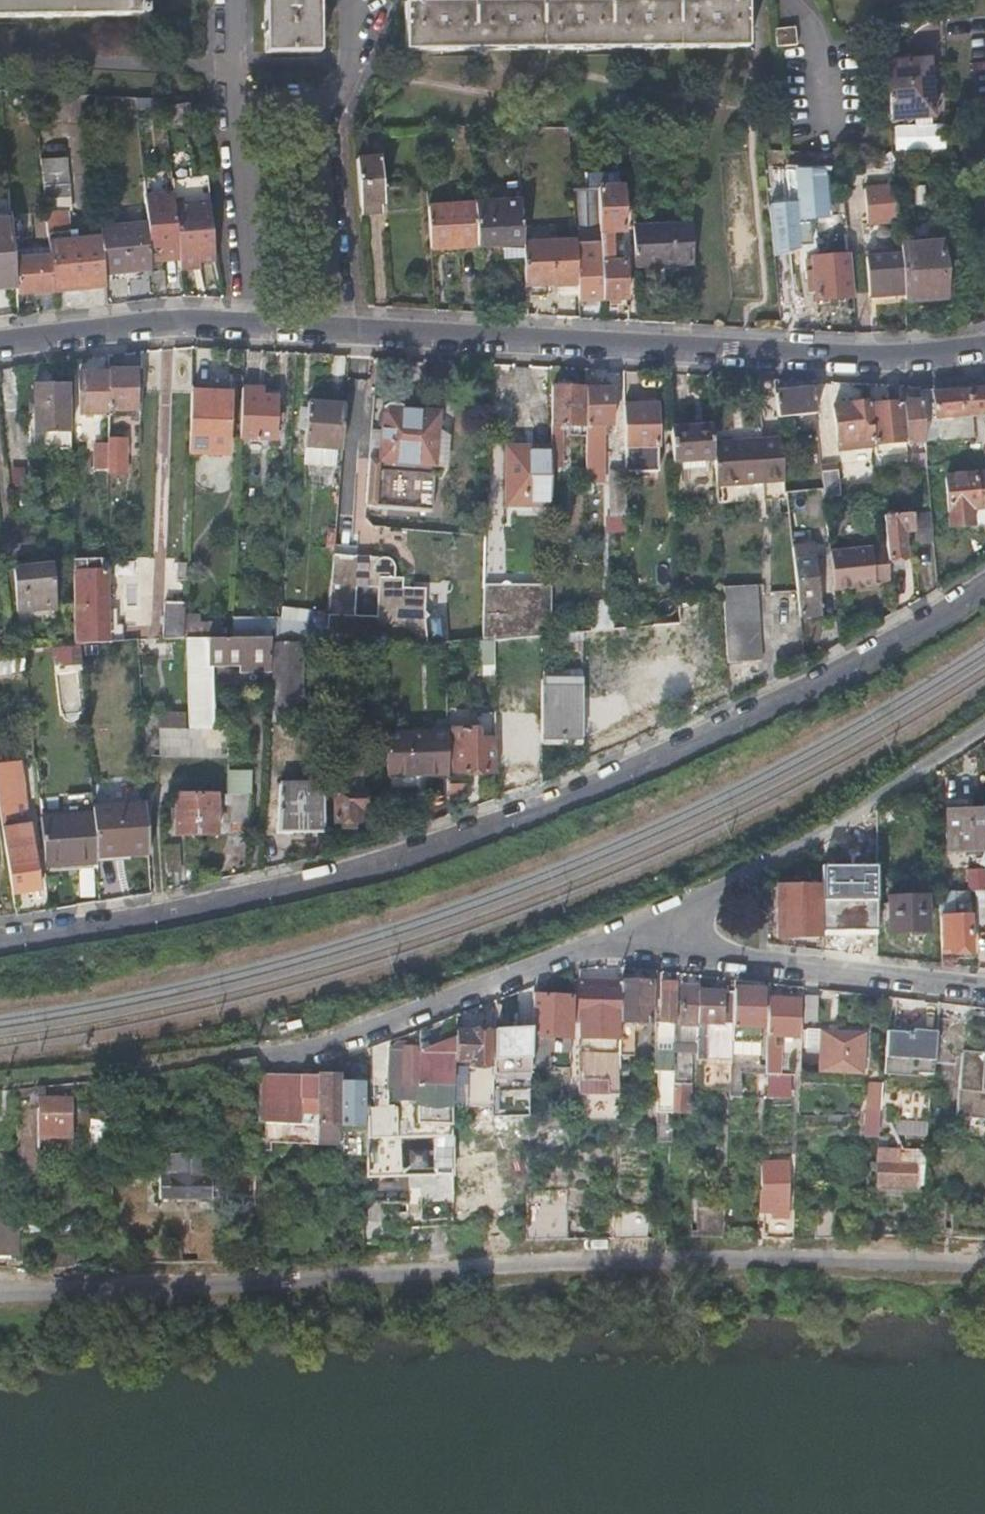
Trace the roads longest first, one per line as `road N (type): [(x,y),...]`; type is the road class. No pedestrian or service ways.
road 1 (residential): [(0,945),(151,927),(298,895),(518,820),(750,723),(984,592)]
road 2 (residential): [(984,1273),(742,1266),(0,1289)]
road 3 (residential): [(984,347),(884,355),(341,329)]
road 4 (residential): [(261,1051),(314,1050),(675,919)]
road 5 (residential): [(675,919),(855,827),(984,731)]
road 6 (residential): [(675,919),(717,955),(984,985)]
road 7 (residential): [(253,324),(192,320),(0,343)]
road 8 (residential): [(341,329),(324,106)]
road 9 (residential): [(233,106),(253,324)]

